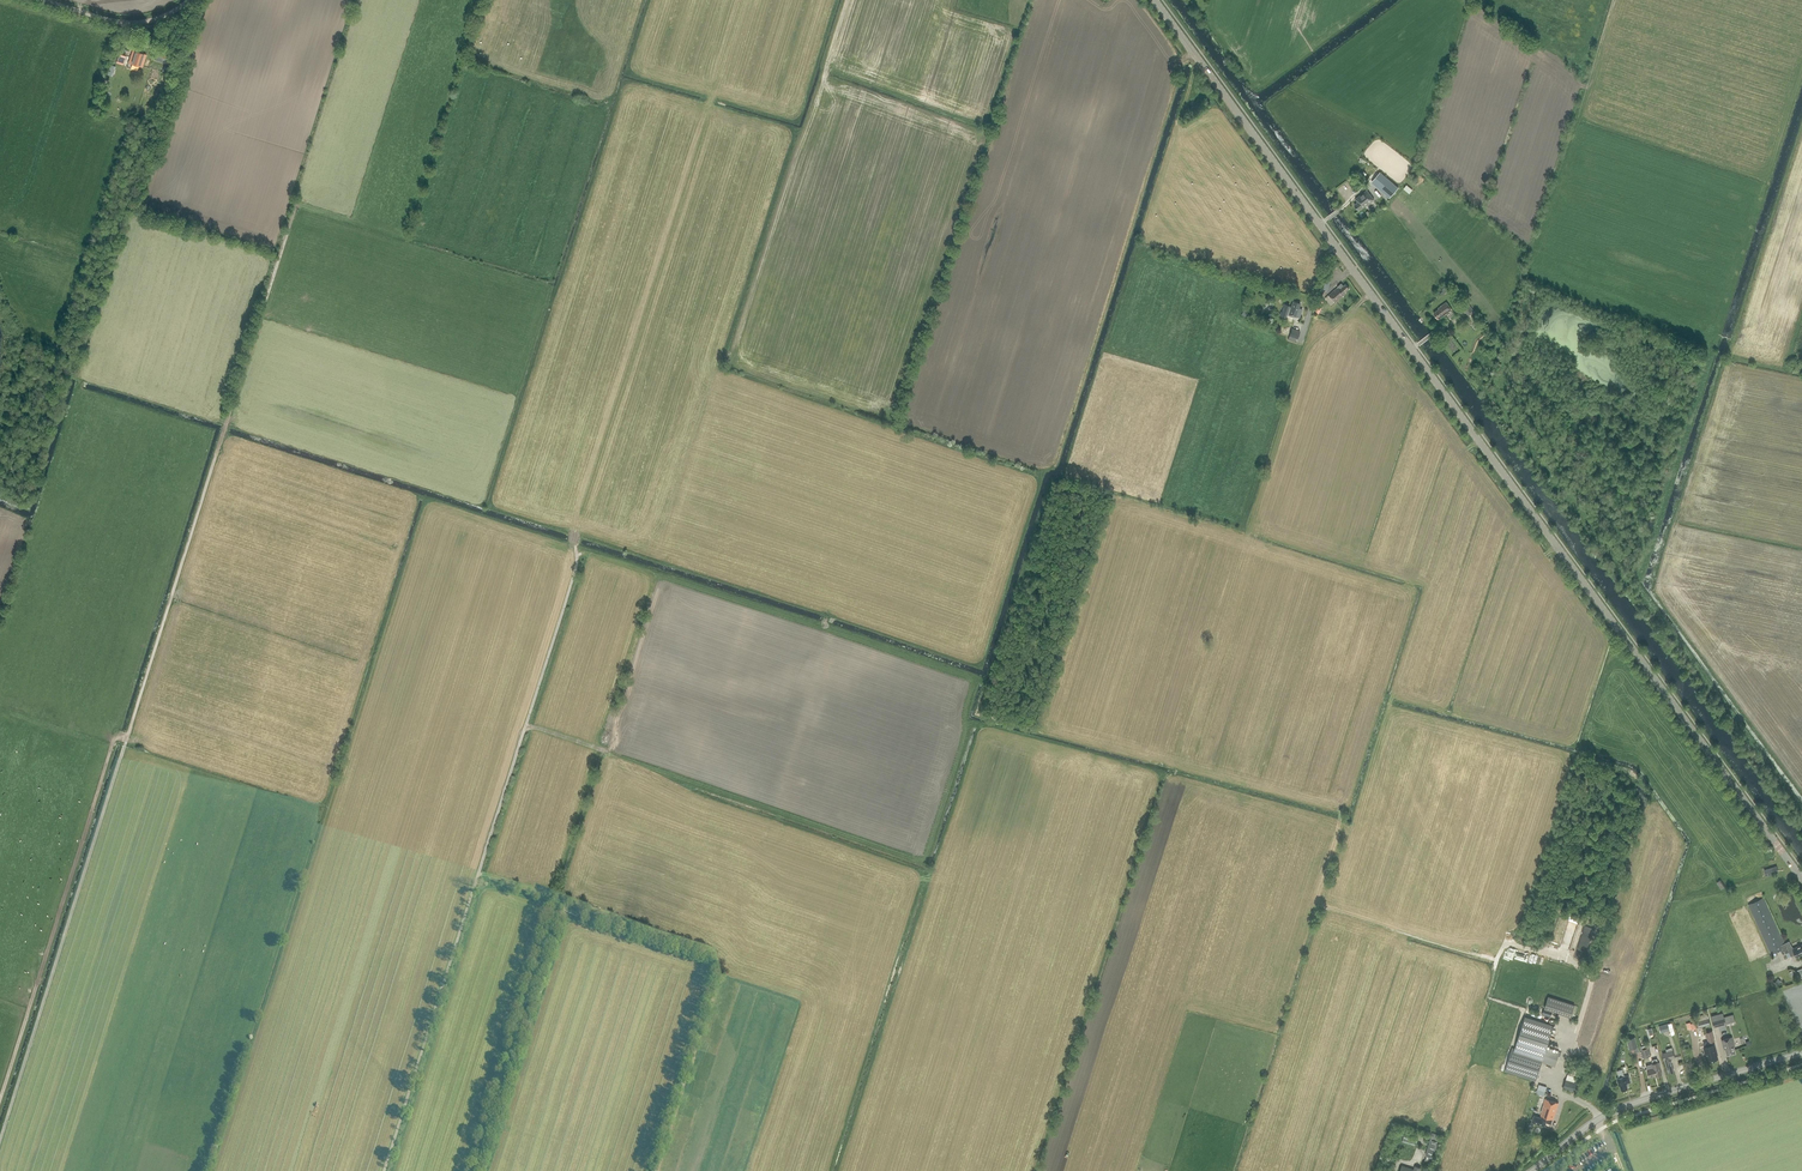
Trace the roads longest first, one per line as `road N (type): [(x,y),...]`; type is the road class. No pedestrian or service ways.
road 1 (tertiary): [(1801,878),(1154,0)]
road 2 (secondary): [(1533,1170),(1622,1109),(1801,1054)]
road 3 (unclassified): [(189,0),(129,22),(45,0)]

